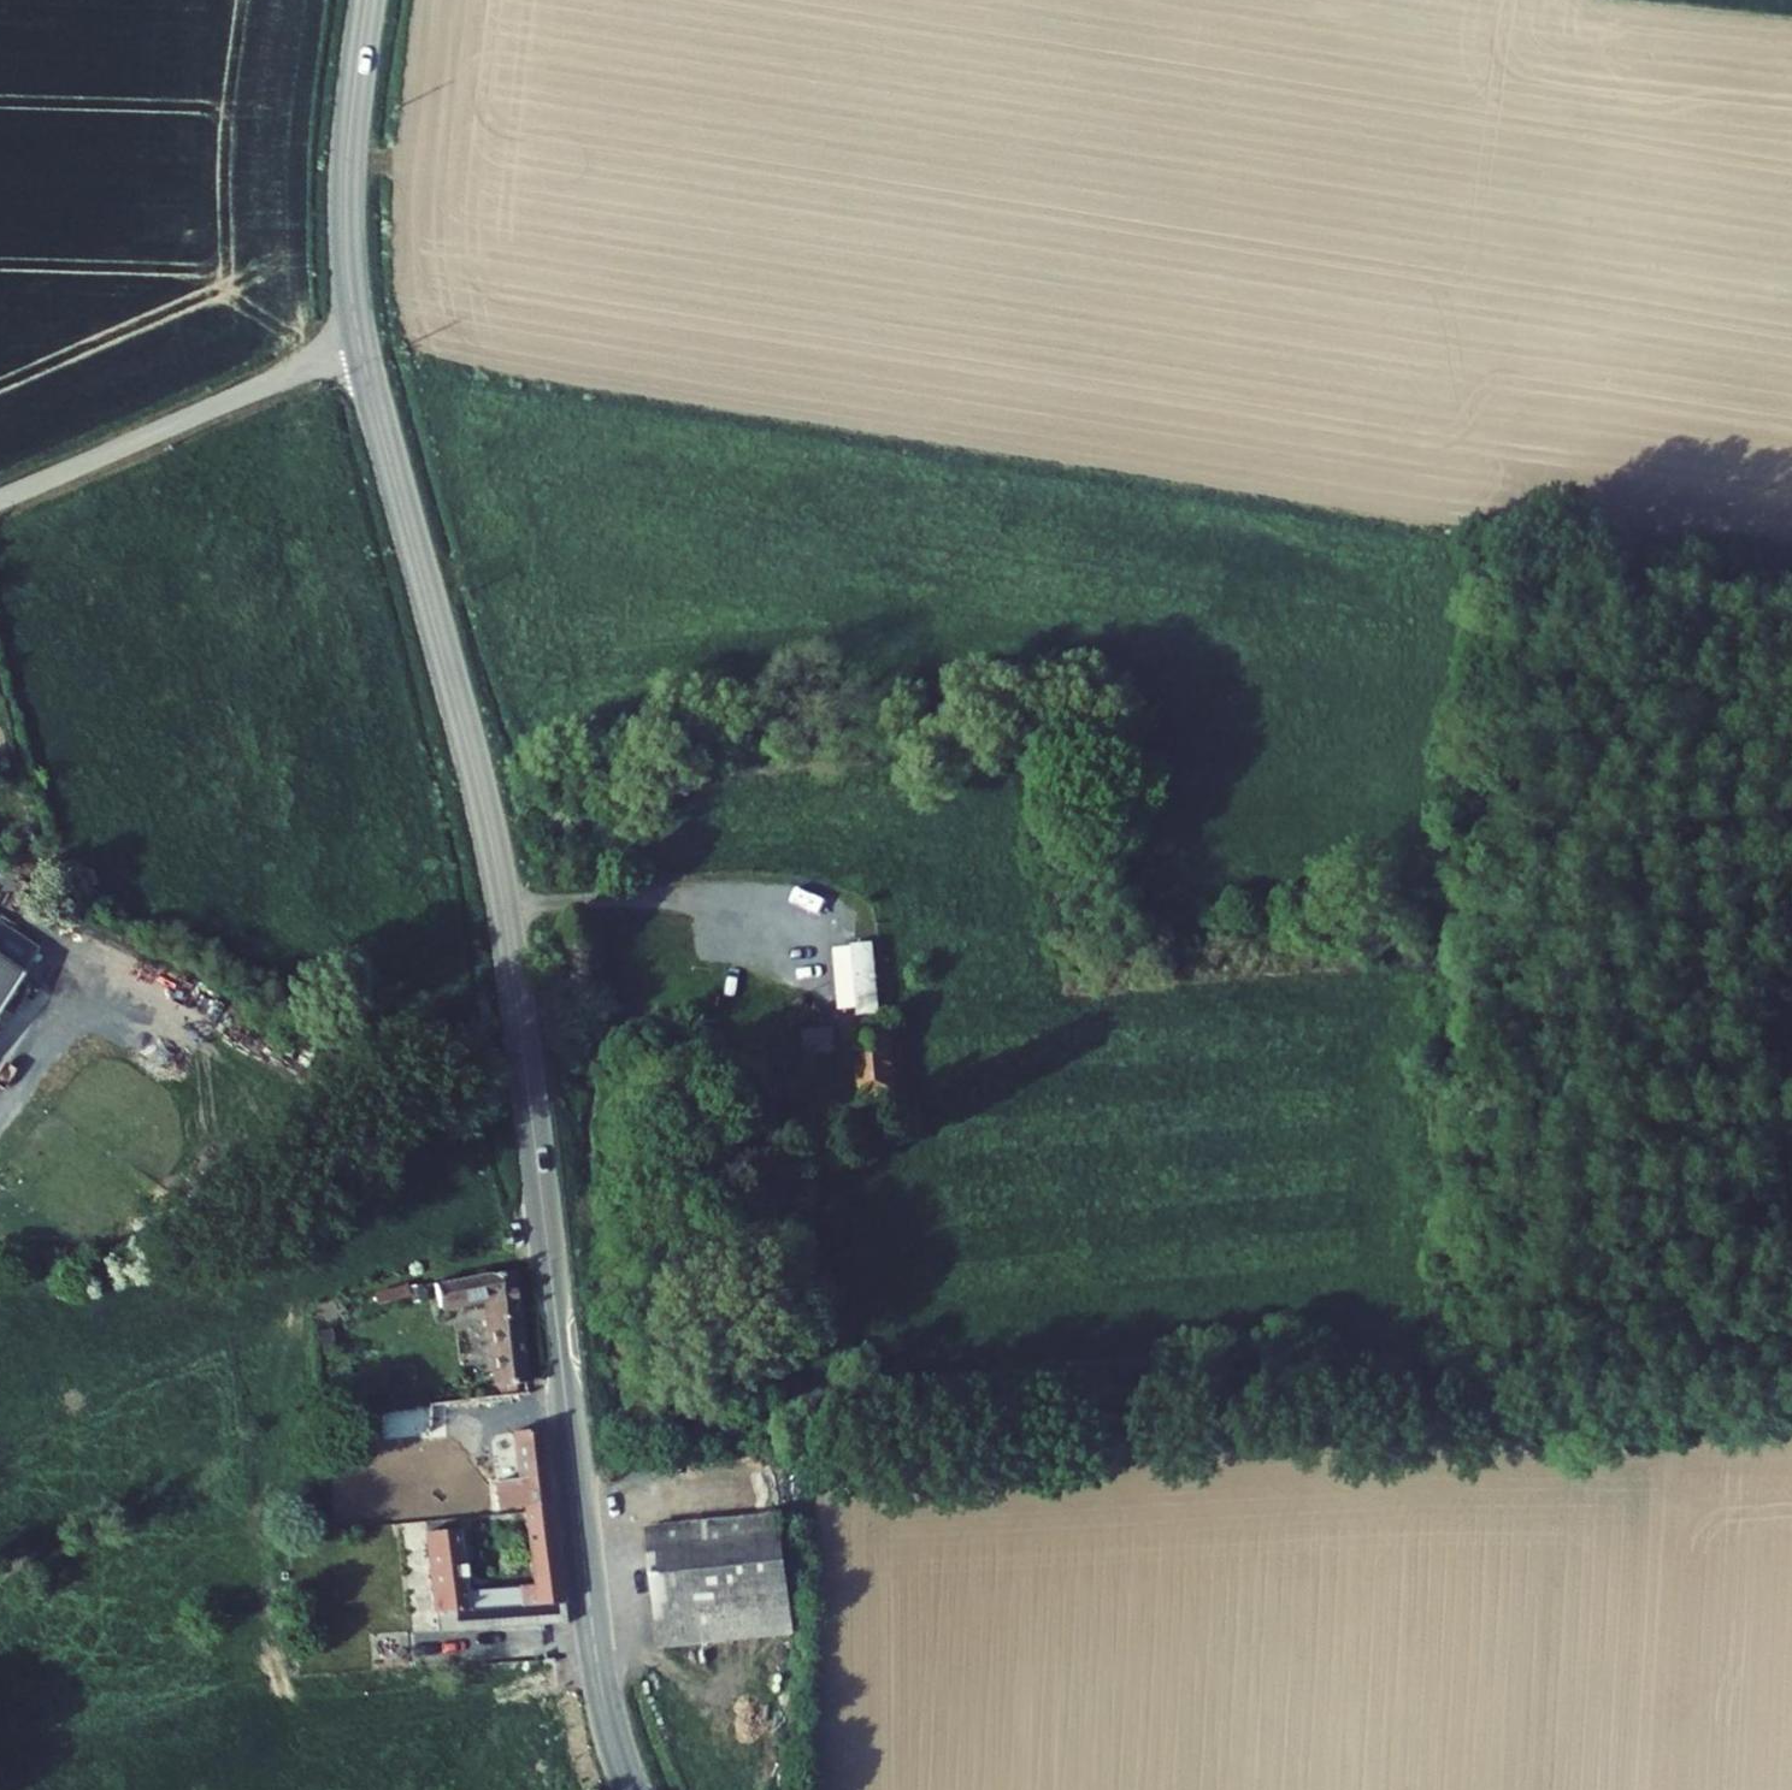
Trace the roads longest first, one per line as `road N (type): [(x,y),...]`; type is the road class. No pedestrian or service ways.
road 1 (tertiary): [(368,0),(346,215),(354,312),(494,852),(602,1682),(631,1789)]

